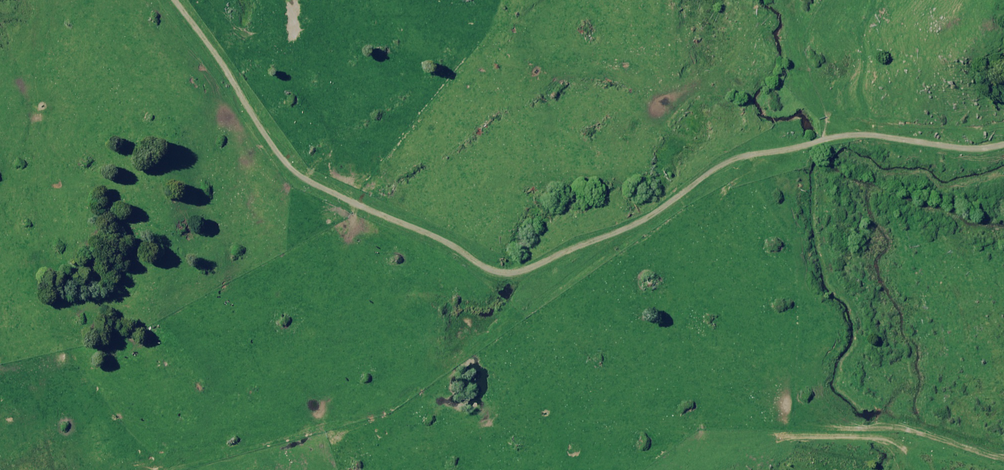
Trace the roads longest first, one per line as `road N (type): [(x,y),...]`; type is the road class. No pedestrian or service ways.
road 1 (track): [(177,0),(266,138),(347,195),(512,256),(643,220)]
road 2 (track): [(194,469),(356,426),(431,392),(643,220)]
road 3 (track): [(643,220),(751,156),(825,143),(959,144),(1003,135)]

